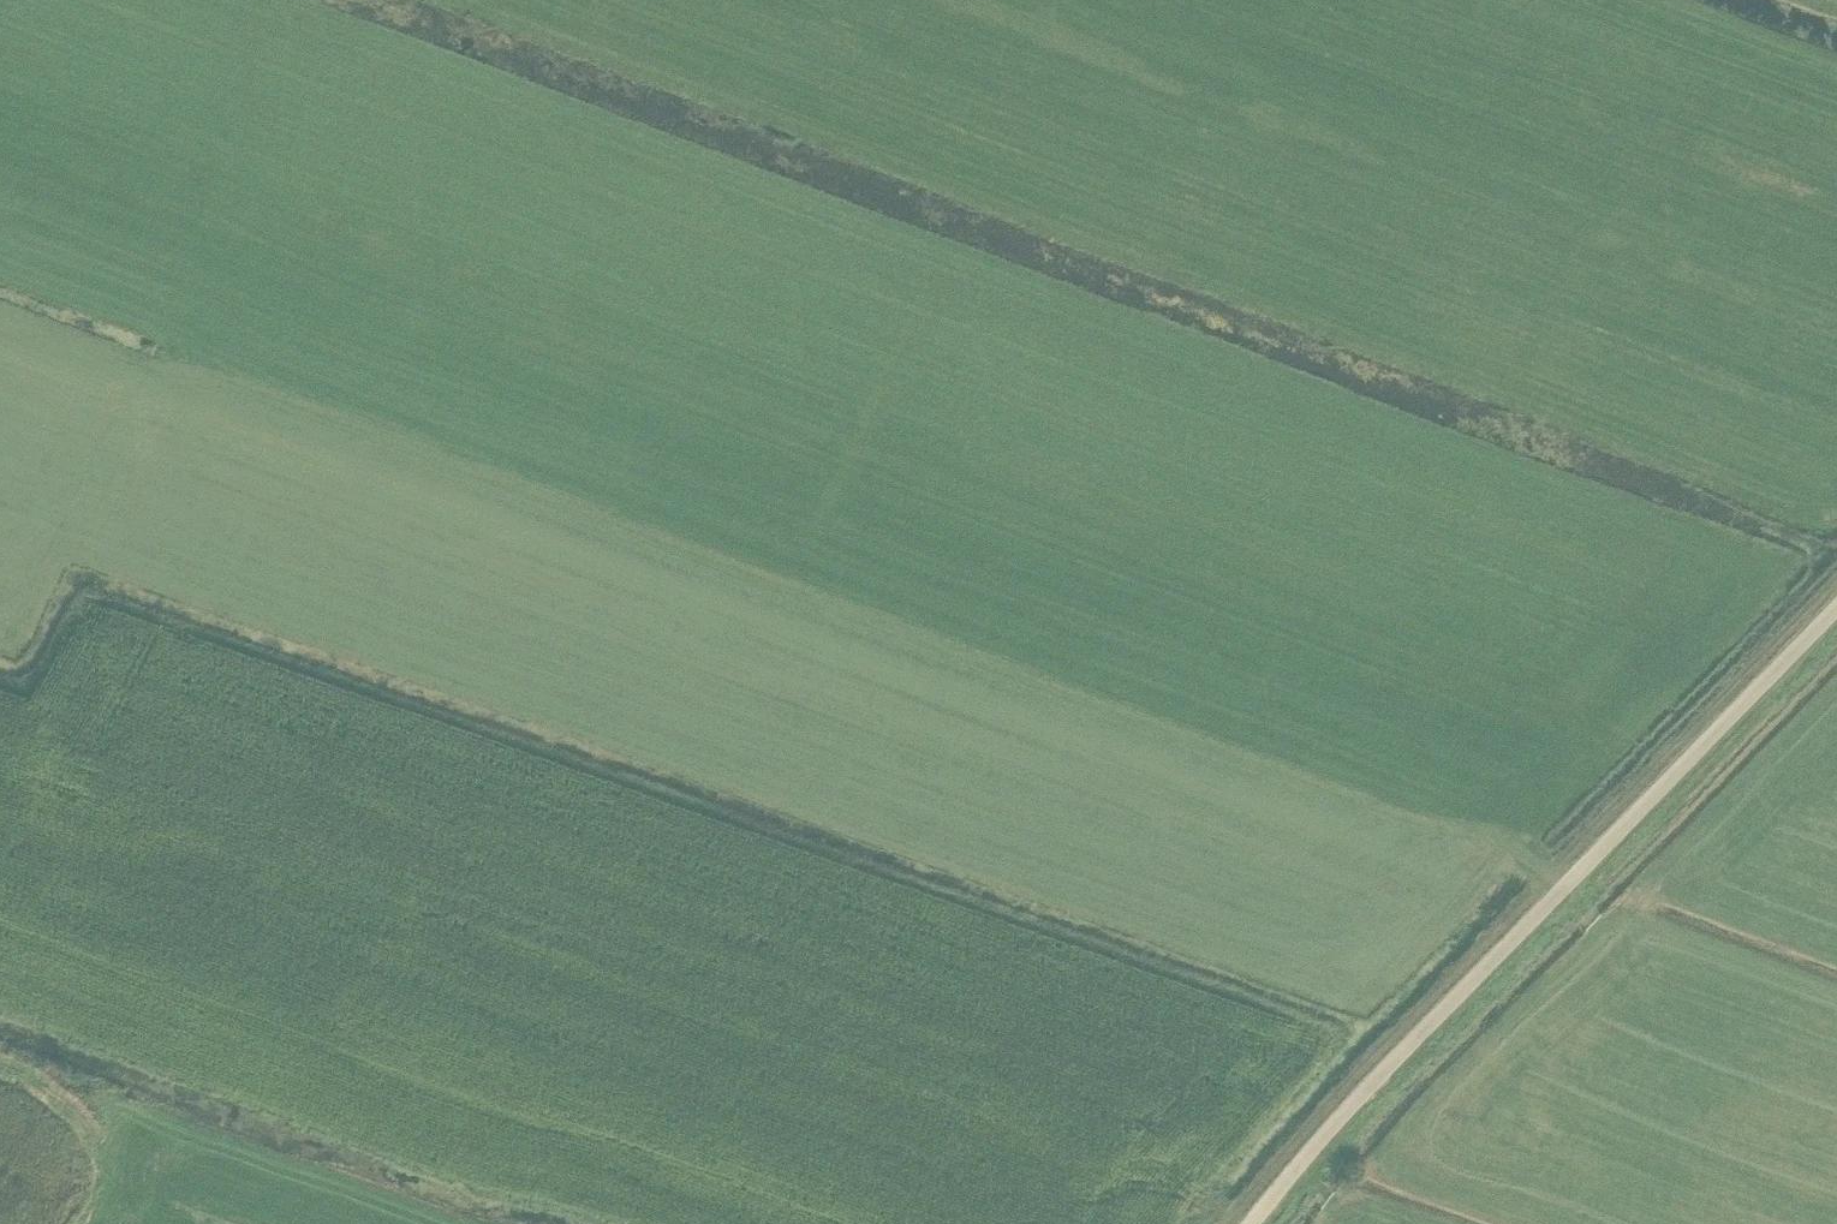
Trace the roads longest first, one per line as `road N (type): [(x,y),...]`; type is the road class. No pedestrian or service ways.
road 1 (unclassified): [(1252,1223),(1298,1167),(1836,612)]

